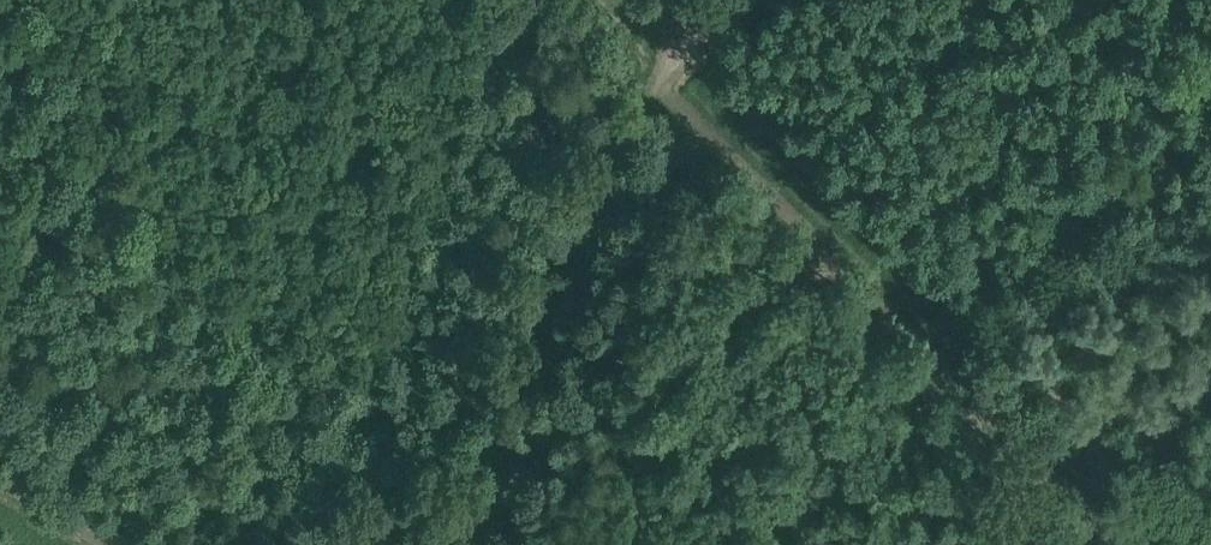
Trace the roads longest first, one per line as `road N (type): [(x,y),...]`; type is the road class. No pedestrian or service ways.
road 1 (track): [(113,544),(0,481)]

